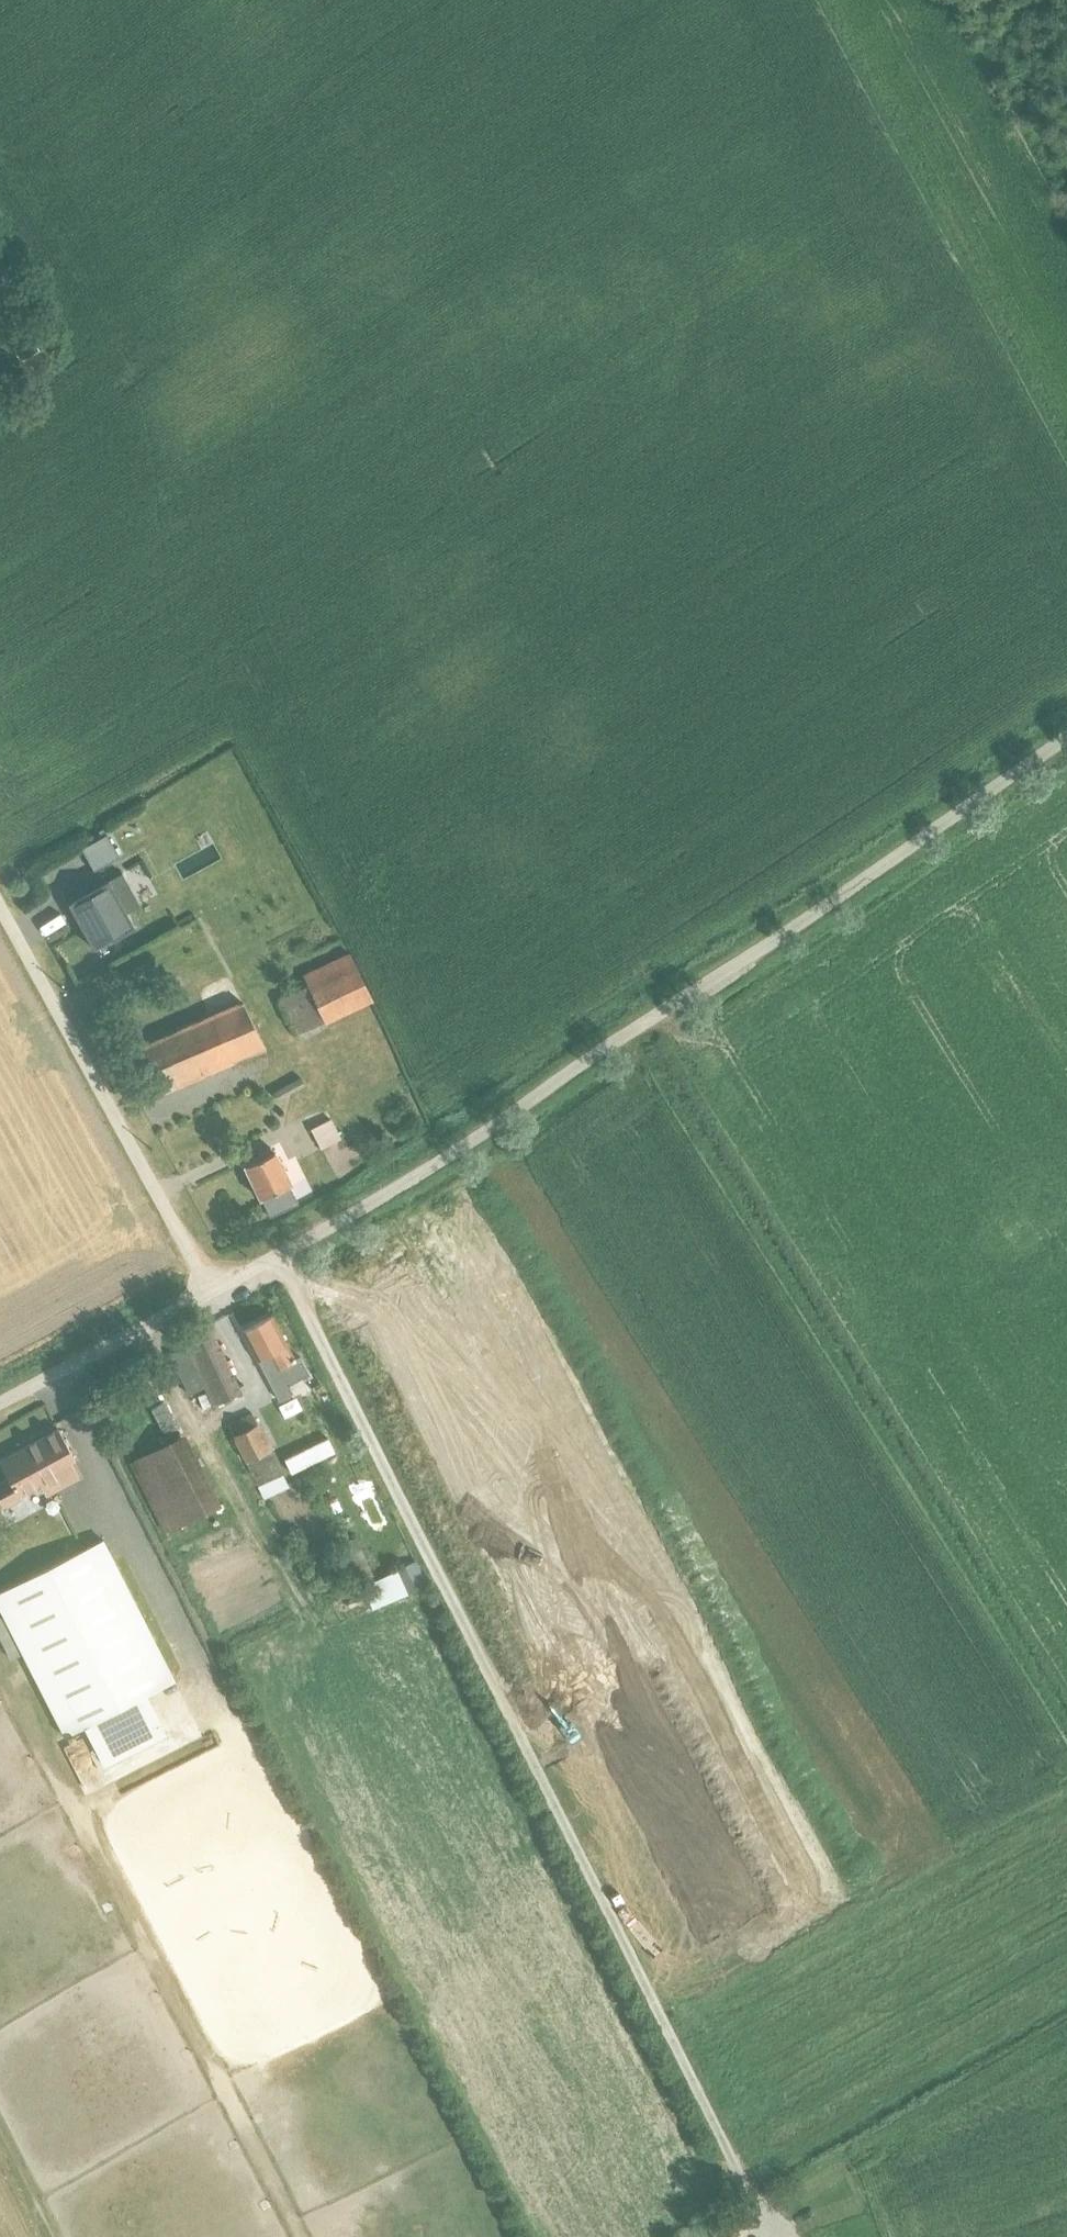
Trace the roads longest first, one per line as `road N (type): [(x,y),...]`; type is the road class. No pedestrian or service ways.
road 1 (unclassified): [(1066,739),(440,1168),(219,1291)]
road 2 (unclassified): [(219,1291),(0,897)]
road 3 (unclassified): [(219,1291),(0,1410)]

